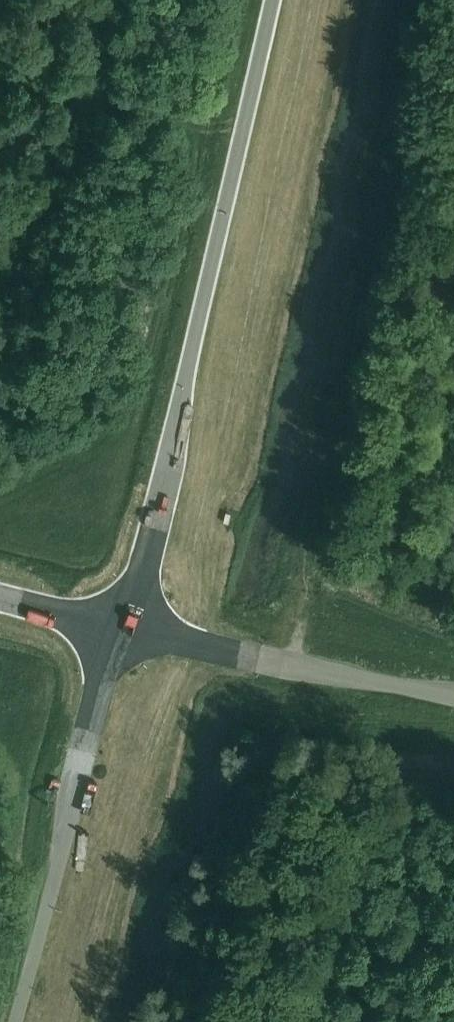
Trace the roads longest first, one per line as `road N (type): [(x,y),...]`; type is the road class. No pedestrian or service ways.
road 1 (track): [(423,0),(405,138),(291,665)]
road 2 (unclassified): [(121,627),(273,0)]
road 3 (unclassified): [(16,1021),(121,627)]
road 4 (track): [(352,677),(348,807),(292,1021)]
road 5 (unclassified): [(121,627),(453,700)]
road 6 (unclassified): [(0,600),(121,627)]

